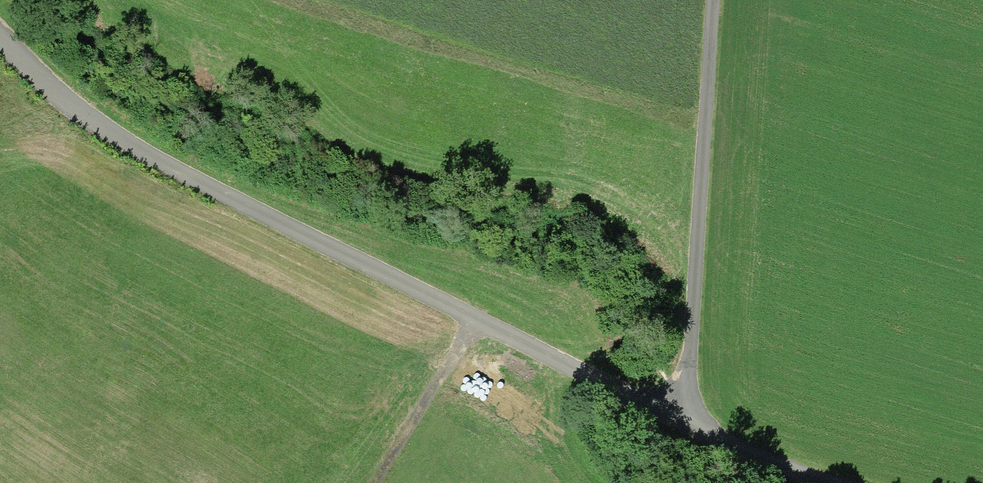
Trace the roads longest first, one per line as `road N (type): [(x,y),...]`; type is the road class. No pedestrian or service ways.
road 1 (track): [(0,46),(101,131),(249,211),(724,445),(824,482)]
road 2 (track): [(709,0),(678,422)]
road 3 (track): [(473,322),(376,482)]

